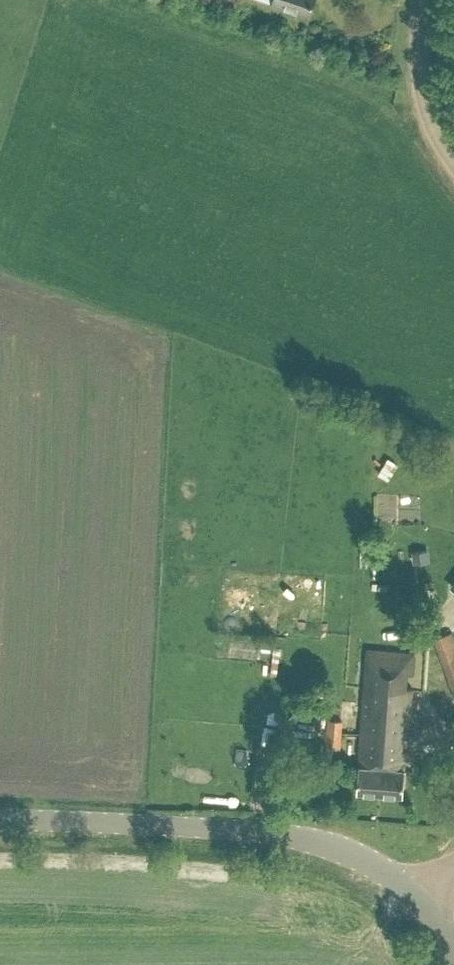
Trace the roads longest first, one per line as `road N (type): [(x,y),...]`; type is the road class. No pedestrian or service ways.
road 1 (tertiary): [(0,818),(311,838),(349,851),(418,898)]
road 2 (unclassified): [(453,162),(422,88),(422,0)]

